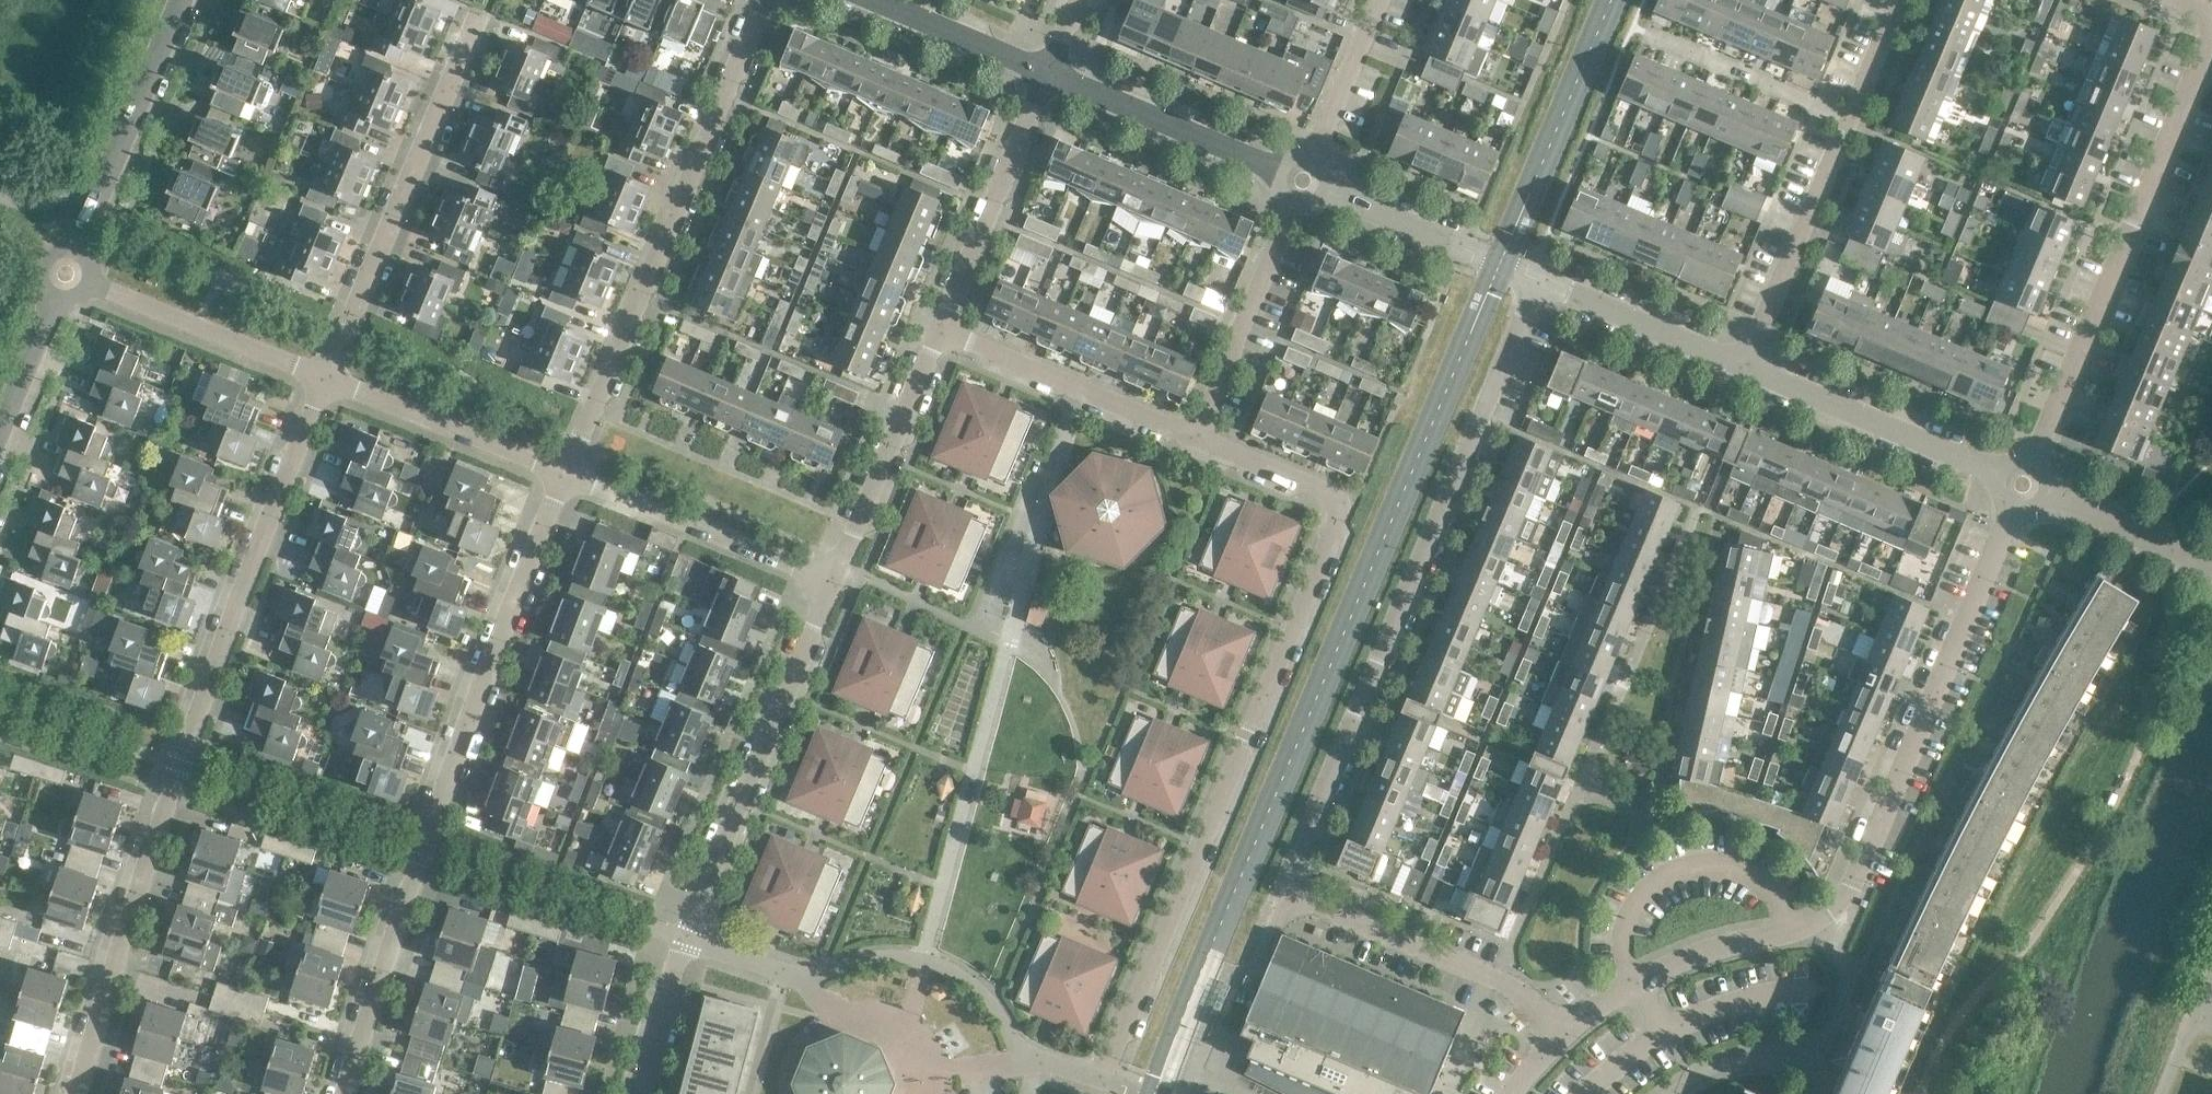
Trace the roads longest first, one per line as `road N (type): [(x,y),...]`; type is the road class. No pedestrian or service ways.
road 1 (residential): [(1562,1036),(1499,979),(1285,890),(1537,280)]
road 2 (residential): [(1099,1077),(1343,507),(1192,441)]
road 3 (residential): [(79,1093),(180,761),(326,377)]
road 4 (residential): [(1562,1036),(1641,978),(1723,939),(1830,916),(2011,508)]
road 5 (residential): [(348,1093),(428,845),(565,475)]
road 6 (residential): [(565,475),(761,0)]
road 7 (residential): [(2031,461),(2211,32)]
road 8 (residential): [(326,377),(472,18)]
road 9 (residential): [(685,936),(829,583)]
road 10 (residential): [(829,583),(565,475)]
road 11 (tertiary): [(1999,474),(1743,367)]
road 12 (residential): [(941,331),(1049,76)]
road 13 (residential): [(829,583),(941,331)]
road 14 (residential): [(1743,367),(1851,115)]
road 15 (residential): [(1192,441),(941,331)]
road 16 (tertiary): [(76,250),(182,0)]
road 17 (residential): [(565,475),(326,377)]
road 18 (residential): [(1192,441),(1294,204)]
road 19 (residential): [(326,377),(90,281)]
road 20 (tertiary): [(1278,170),(1049,76)]
road 21 (tertiary): [(1537,280),(1325,189)]
road 22 (tertiary): [(1743,367),(1537,280)]
road 23 (residential): [(1647,31),(1851,115)]
road 24 (tertiary): [(1049,76),(872,0)]
road 25 (tertiary): [(2211,565),(2045,494)]
road 26 (residential): [(1313,158),(1381,0)]
road 27 (residential): [(642,1093),(685,936)]
road 28 (tertiary): [(0,431),(56,297)]
road 29 (residential): [(1851,115),(1900,0)]

